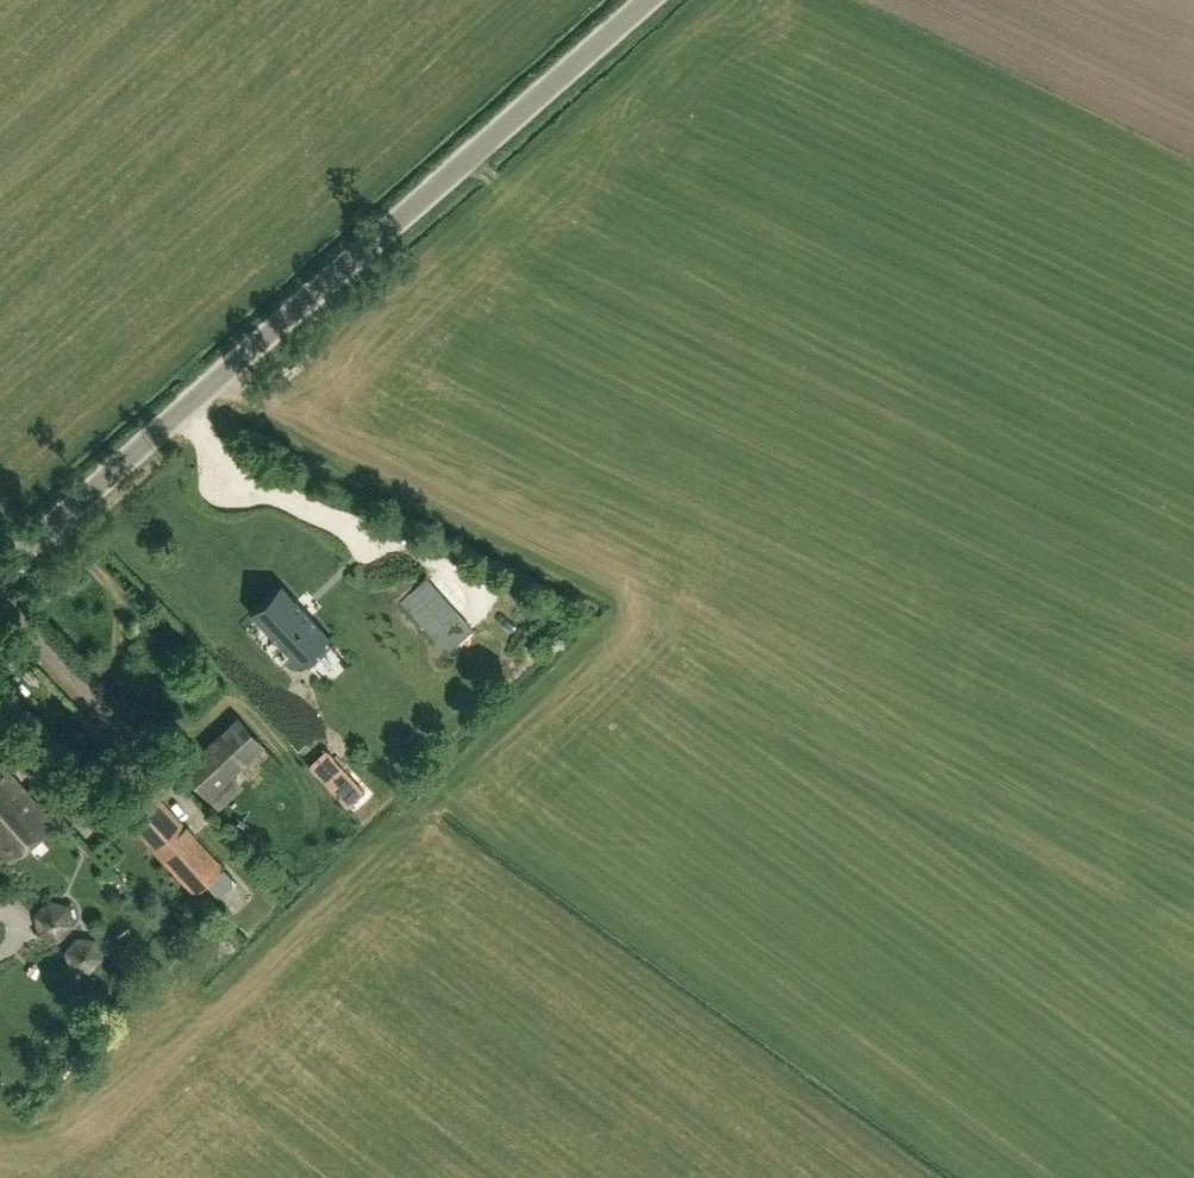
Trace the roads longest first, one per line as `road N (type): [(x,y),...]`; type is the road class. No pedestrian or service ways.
road 1 (unclassified): [(0,568),(643,0)]

